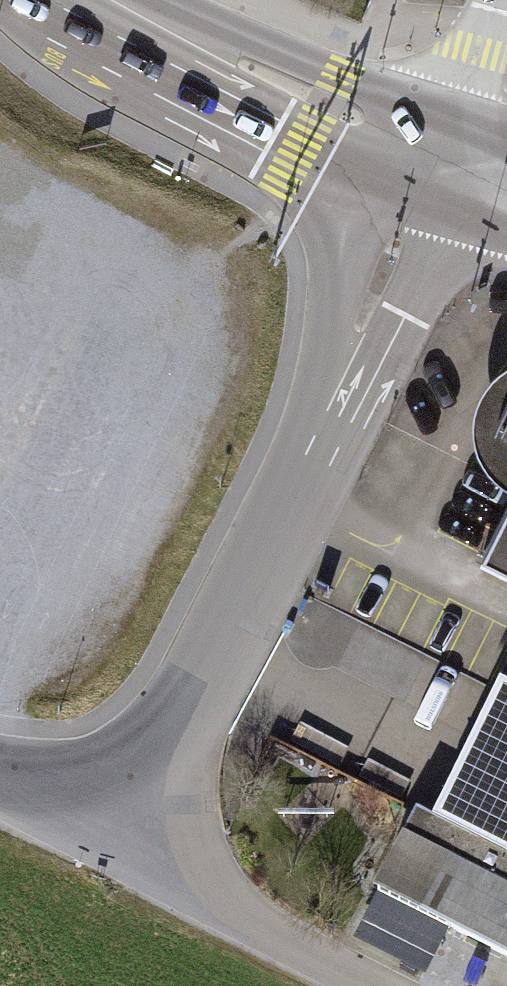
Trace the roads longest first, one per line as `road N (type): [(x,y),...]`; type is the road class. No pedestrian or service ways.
road 1 (residential): [(446,172),(119,846)]
road 2 (secondary): [(88,0),(446,172)]
road 3 (unclassified): [(119,846),(376,985)]
road 4 (residential): [(119,846),(0,786)]

